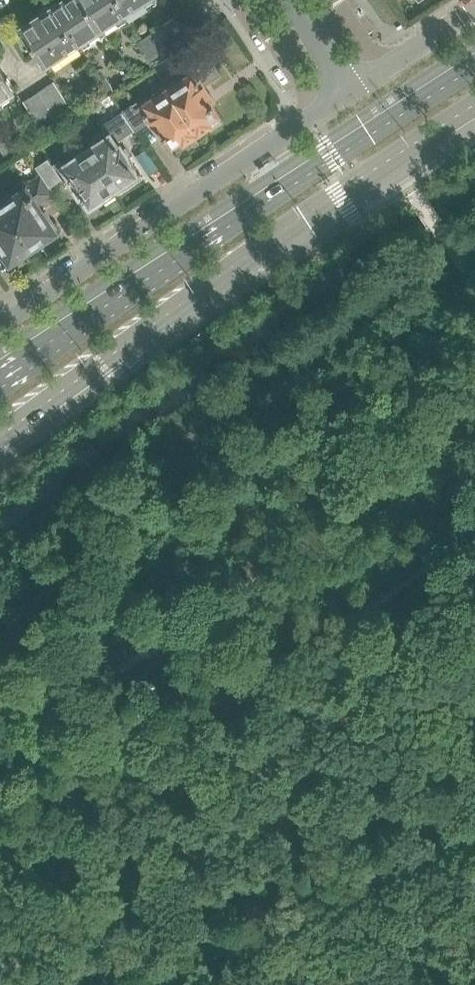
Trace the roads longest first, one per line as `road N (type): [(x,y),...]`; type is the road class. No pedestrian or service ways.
road 1 (primary): [(0,442),(308,219),(474,116)]
road 2 (primary): [(474,61),(0,378)]
road 3 (residential): [(317,112),(0,322)]
road 4 (unclassified): [(143,984),(474,814)]
road 5 (residential): [(246,0),(317,112)]

